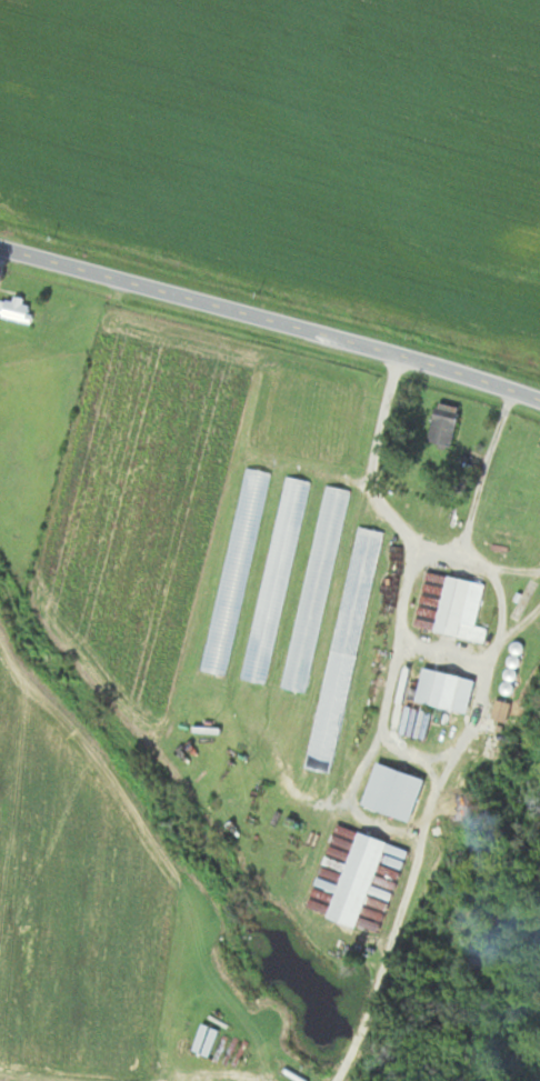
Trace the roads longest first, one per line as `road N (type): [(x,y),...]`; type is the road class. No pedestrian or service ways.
road 1 (secondary): [(539,401),(0,249)]

